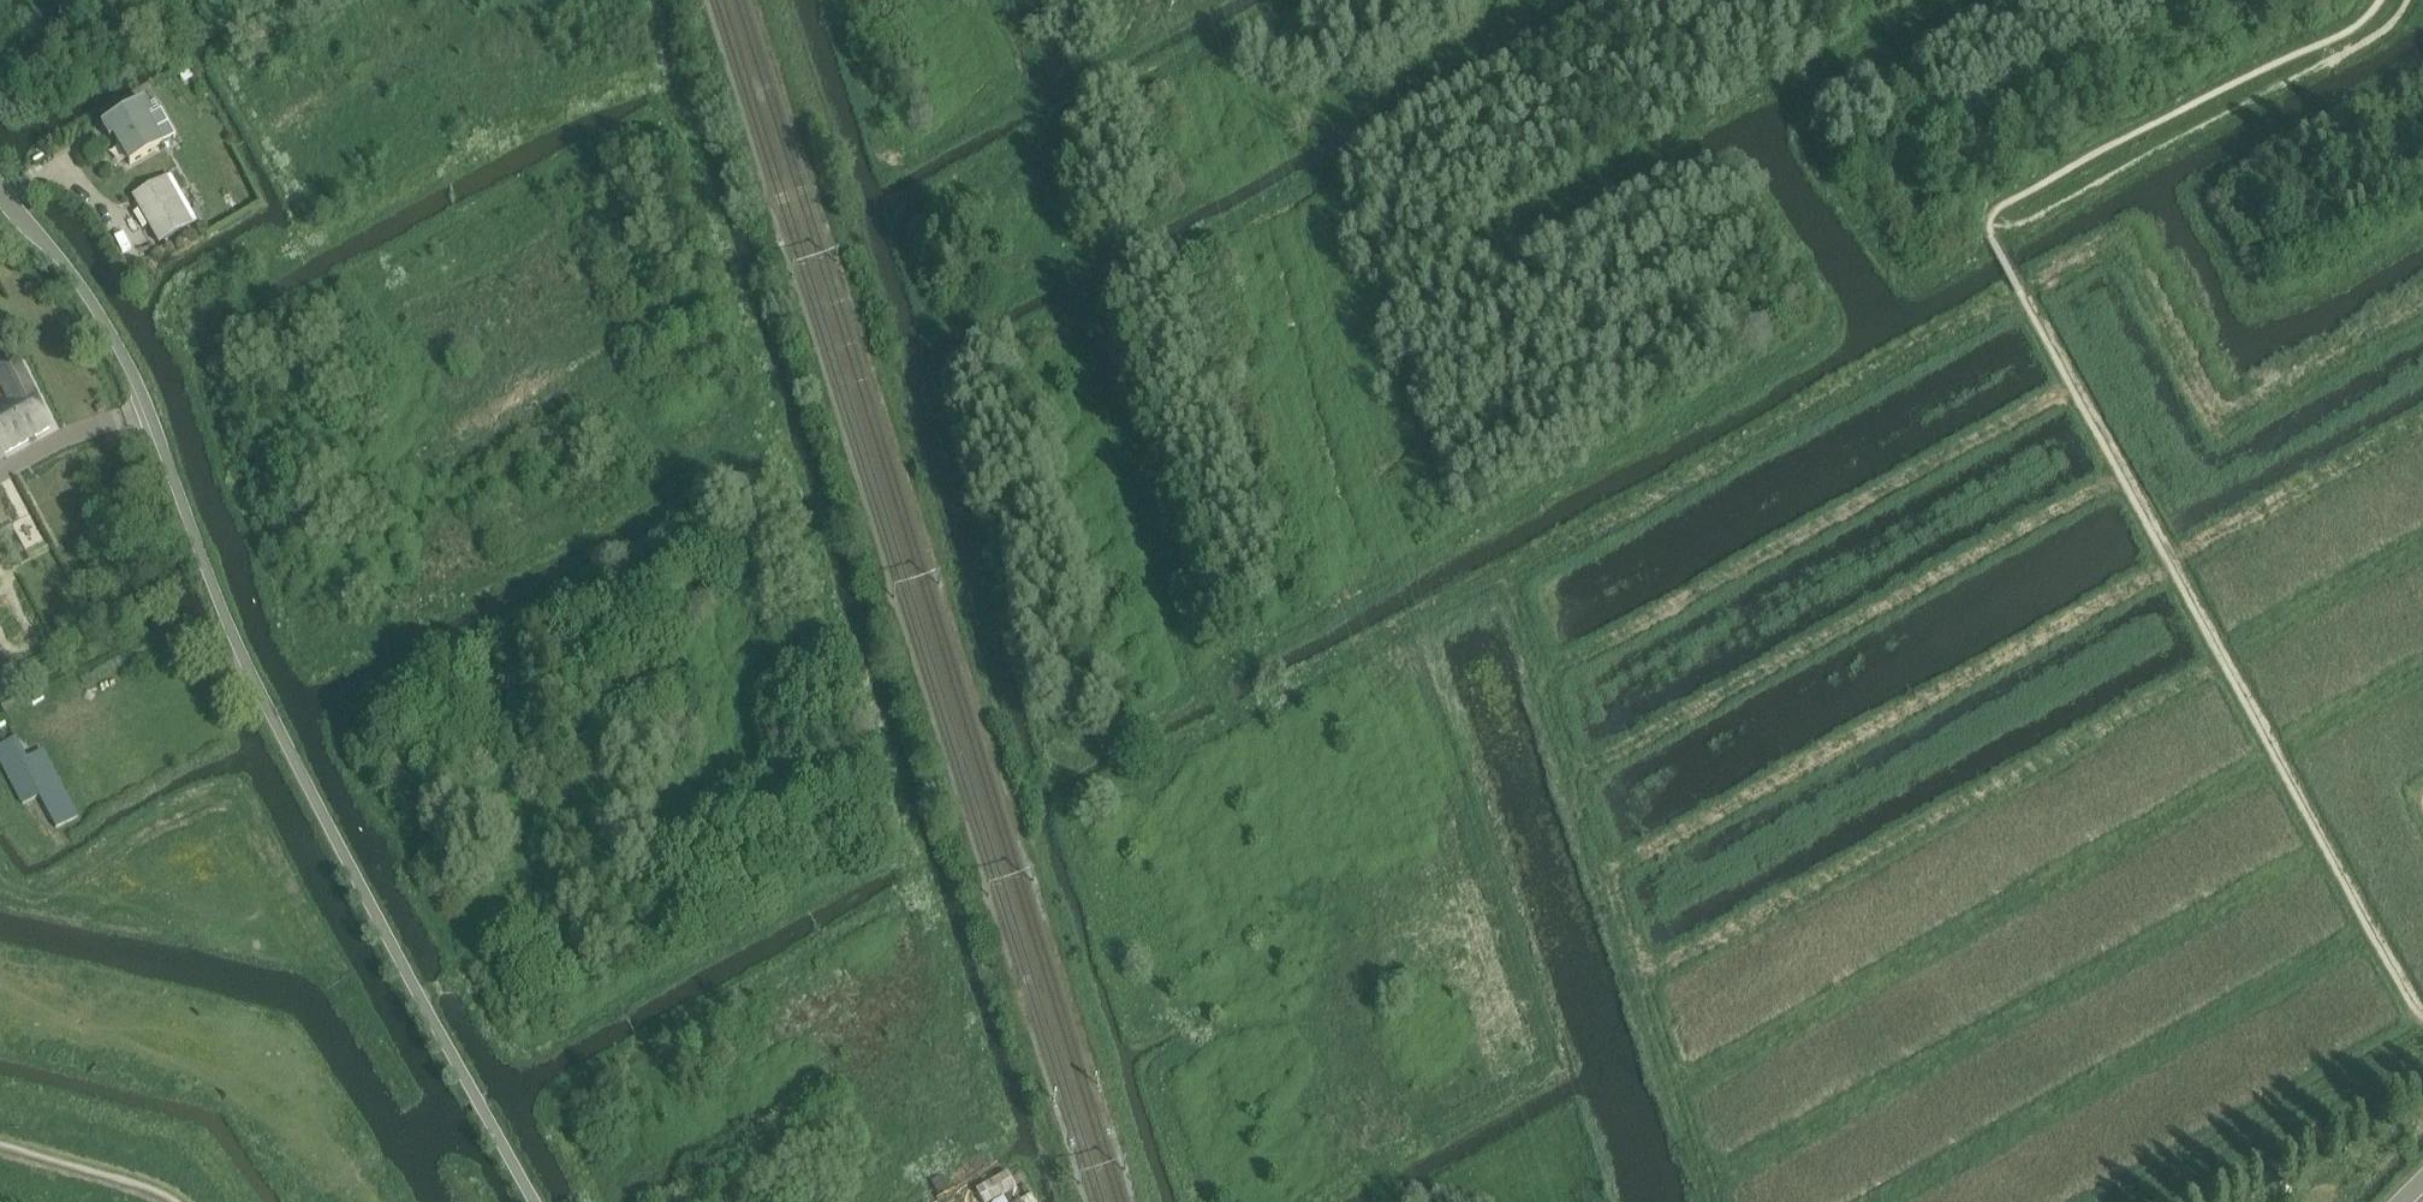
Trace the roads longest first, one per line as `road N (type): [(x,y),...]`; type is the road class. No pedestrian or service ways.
road 1 (unclassified): [(0,199),(69,276),(130,374),(245,661),(532,1201)]

